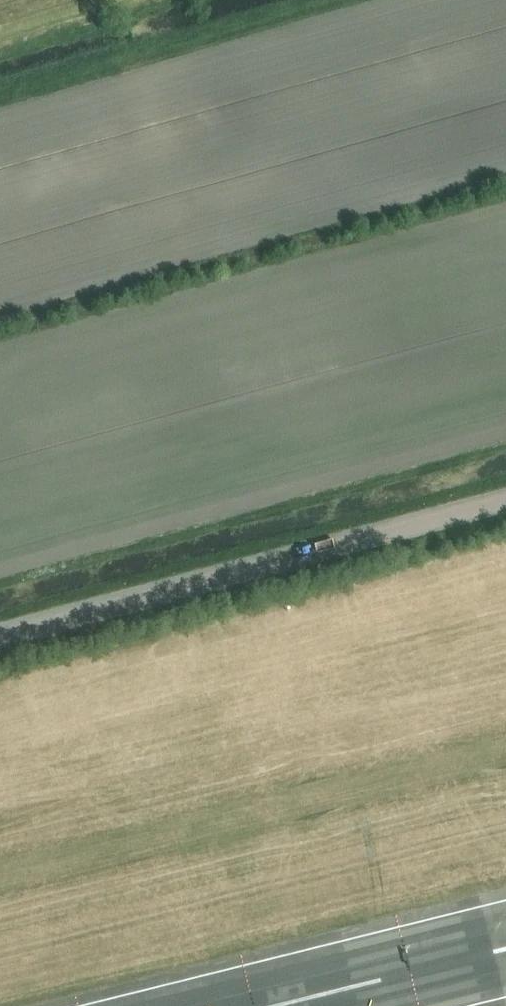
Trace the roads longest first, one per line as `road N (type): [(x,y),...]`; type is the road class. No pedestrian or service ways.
road 1 (tertiary): [(0,640),(505,505)]

